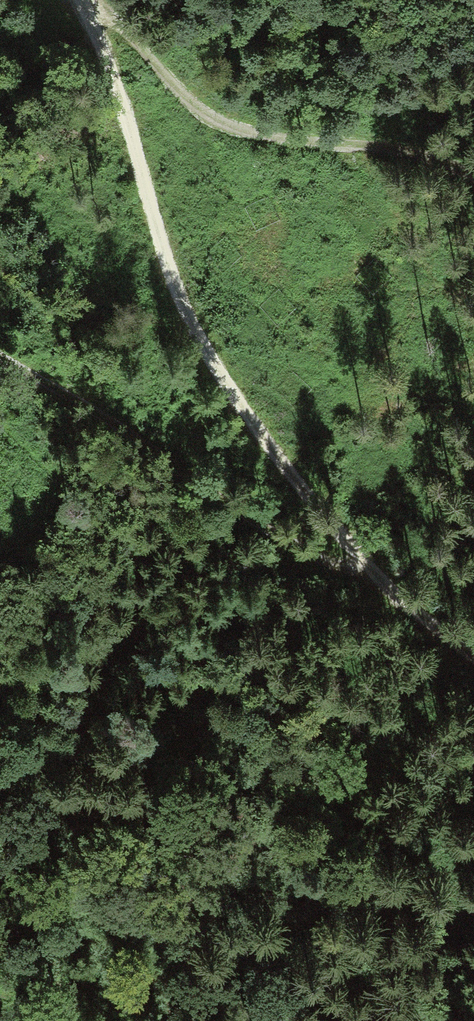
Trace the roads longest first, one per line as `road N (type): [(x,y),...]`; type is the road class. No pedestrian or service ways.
road 1 (track): [(91,3),(173,273),(208,351),(310,495),(473,649)]
road 2 (track): [(89,0),(187,100),(223,122),(424,155),(473,178)]
road 3 (track): [(0,353),(263,518),(382,562)]

